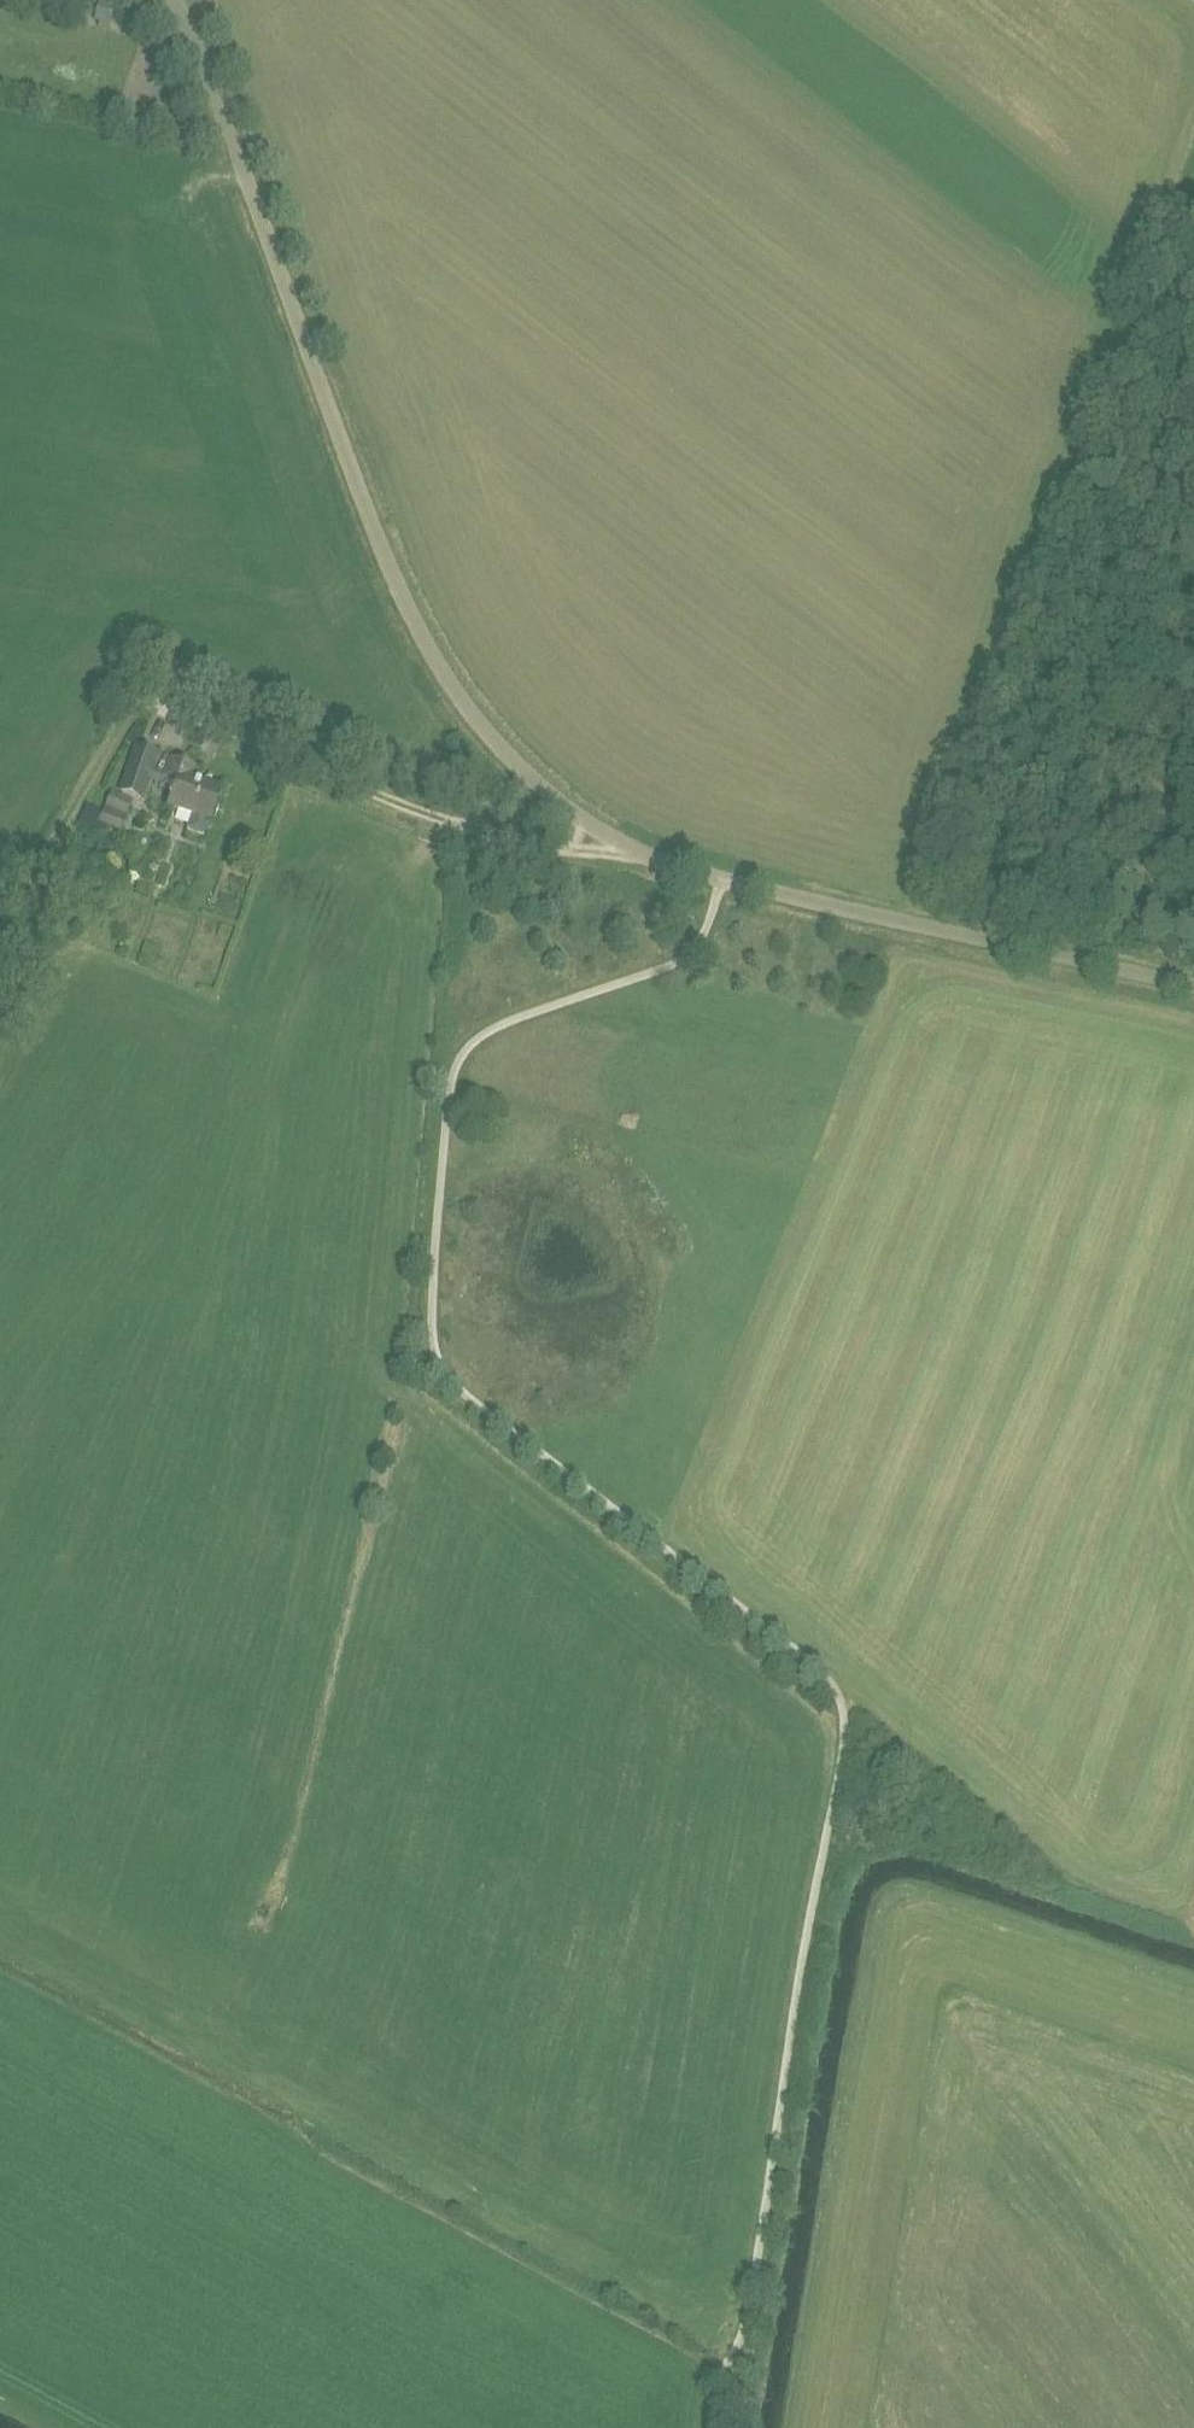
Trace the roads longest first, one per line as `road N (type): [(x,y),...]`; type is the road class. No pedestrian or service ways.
road 1 (unclassified): [(1193,987),(635,853),(597,834),(512,759),(461,703),(391,578),(229,126),(175,0)]

